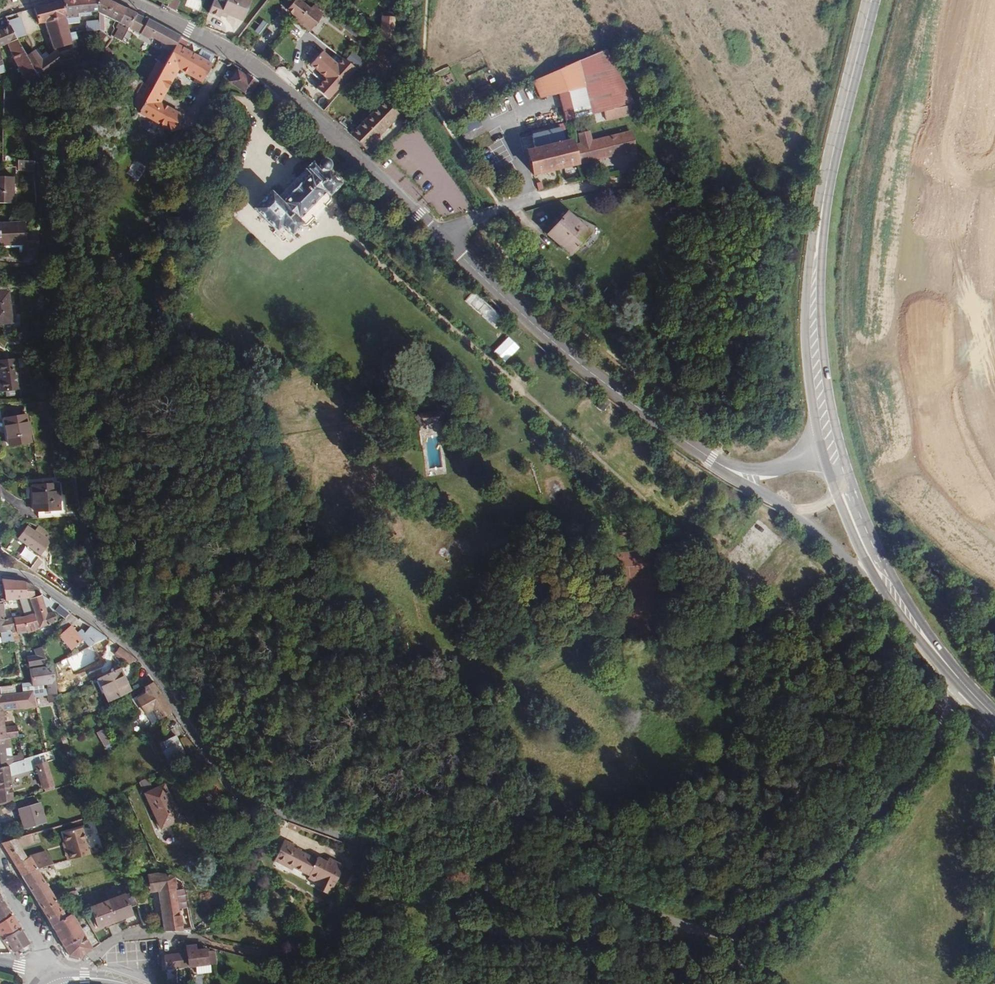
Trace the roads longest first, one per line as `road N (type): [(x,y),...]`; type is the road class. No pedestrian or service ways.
road 1 (residential): [(0,569),(36,581),(135,654),(220,786),(245,799),(368,845),(520,868),(696,928),(724,927)]
road 2 (primary): [(825,419),(813,334),(815,260),(873,0)]
road 3 (tertiary): [(439,234),(273,76),(127,0)]
road 4 (tertiary): [(729,470),(587,368),(439,234)]
road 5 (residential): [(724,927),(779,904),(810,879),(966,687)]
road 6 (unclassified): [(439,234),(630,177)]
road 7 (residential): [(77,974),(128,936),(176,935),(217,948)]
road 8 (primary): [(966,687),(887,585)]

